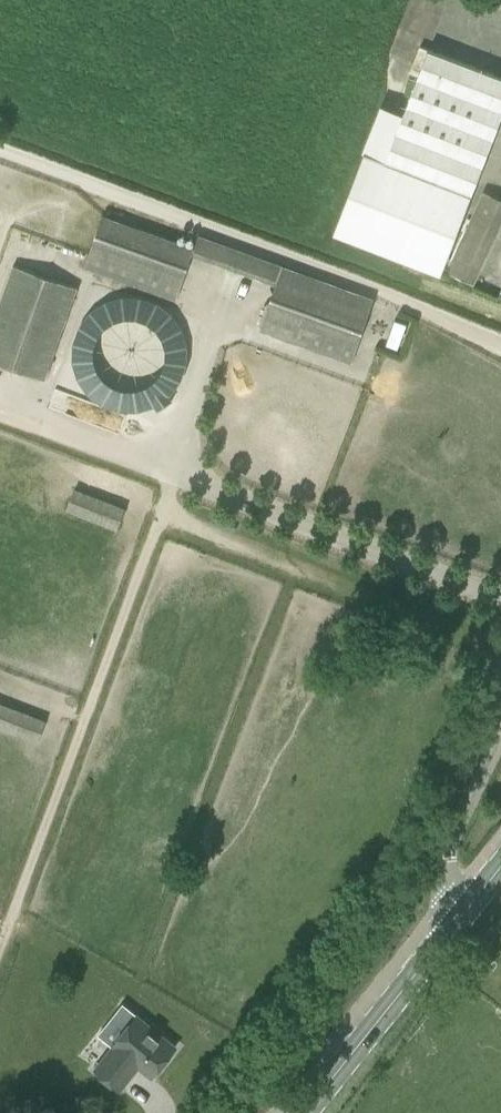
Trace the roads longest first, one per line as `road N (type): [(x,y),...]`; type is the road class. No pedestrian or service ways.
road 1 (primary): [(304,1112),(468,908)]
road 2 (unclassified): [(468,908),(453,897),(449,861),(500,738)]
road 3 (track): [(173,473),(0,414)]

